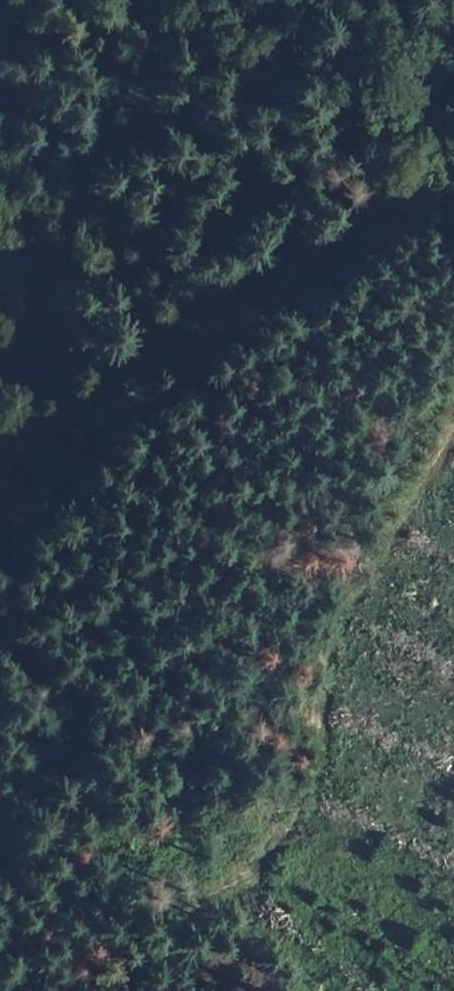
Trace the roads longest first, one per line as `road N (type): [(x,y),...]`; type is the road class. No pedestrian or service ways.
road 1 (track): [(0,379),(453,171)]

